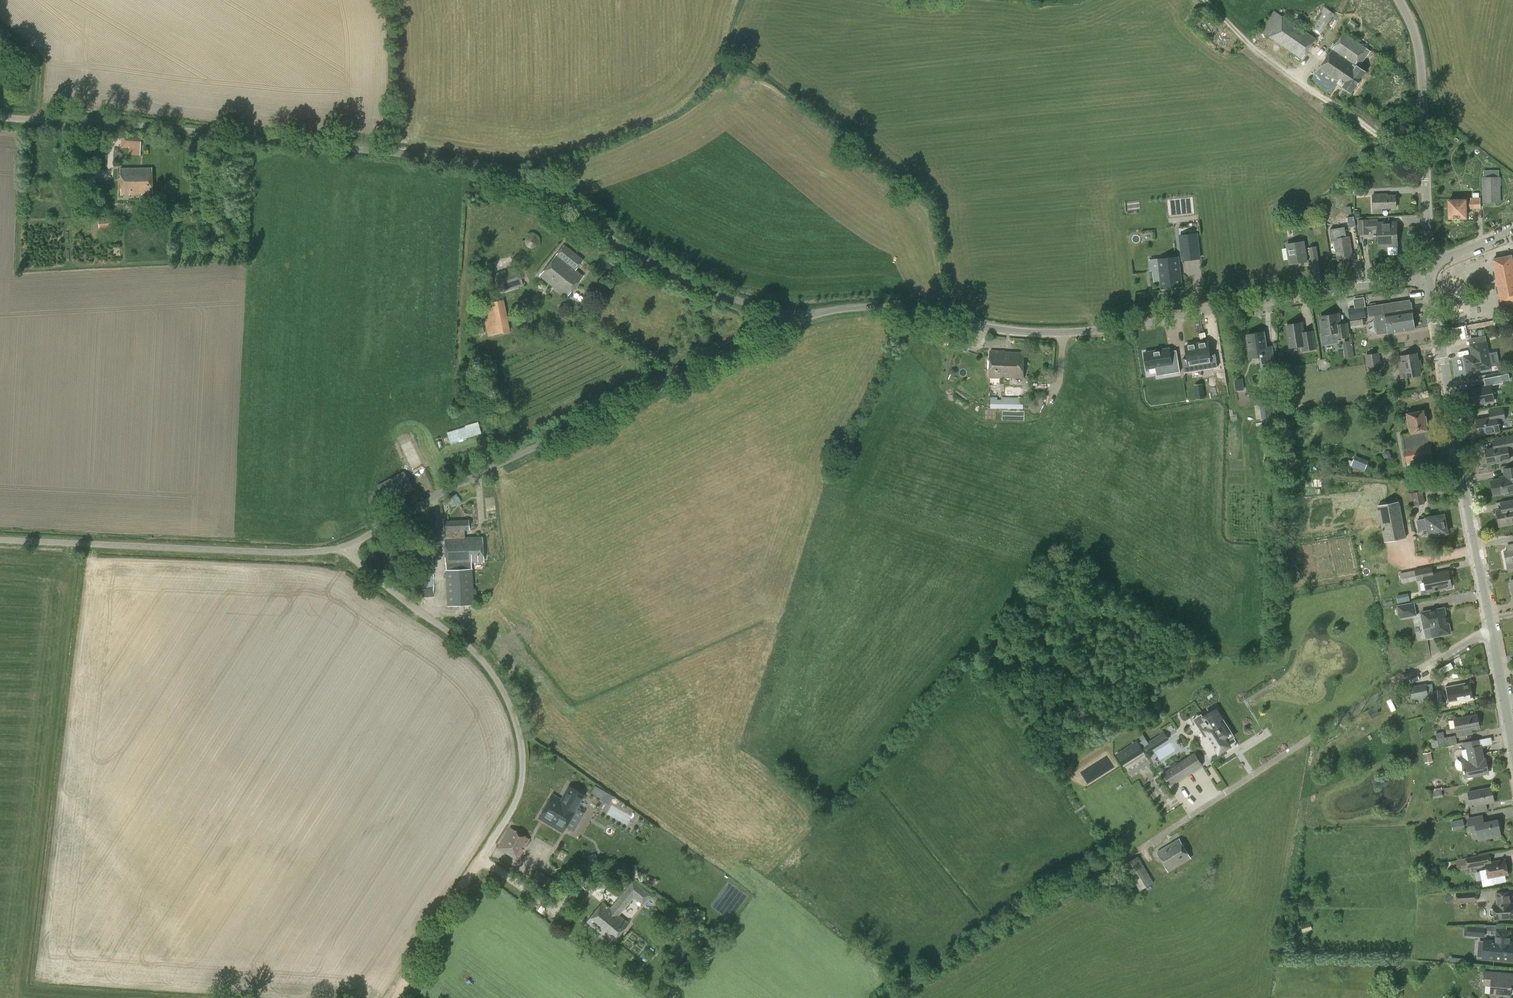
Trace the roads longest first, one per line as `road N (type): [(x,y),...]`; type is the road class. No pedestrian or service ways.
road 1 (tertiary): [(810,313),(727,296),(630,254),(553,190),(498,166),(0,116)]
road 2 (tertiary): [(810,313),(896,307),(994,328),(1090,331),(1431,275)]
road 3 (unclassified): [(810,313),(418,507),(351,551)]
road 4 (residential): [(1490,626),(1141,848)]
road 5 (unclassified): [(481,856),(522,782),(511,697),(476,649),(351,551)]
road 6 (tertiary): [(1490,626),(1431,275)]
road 7 (unclassified): [(351,551),(0,535)]
road 8 (unclassified): [(1426,181),(1420,59),(1398,0)]
road 9 (track): [(481,856),(392,997)]
road 10 (track): [(657,370),(540,301)]

